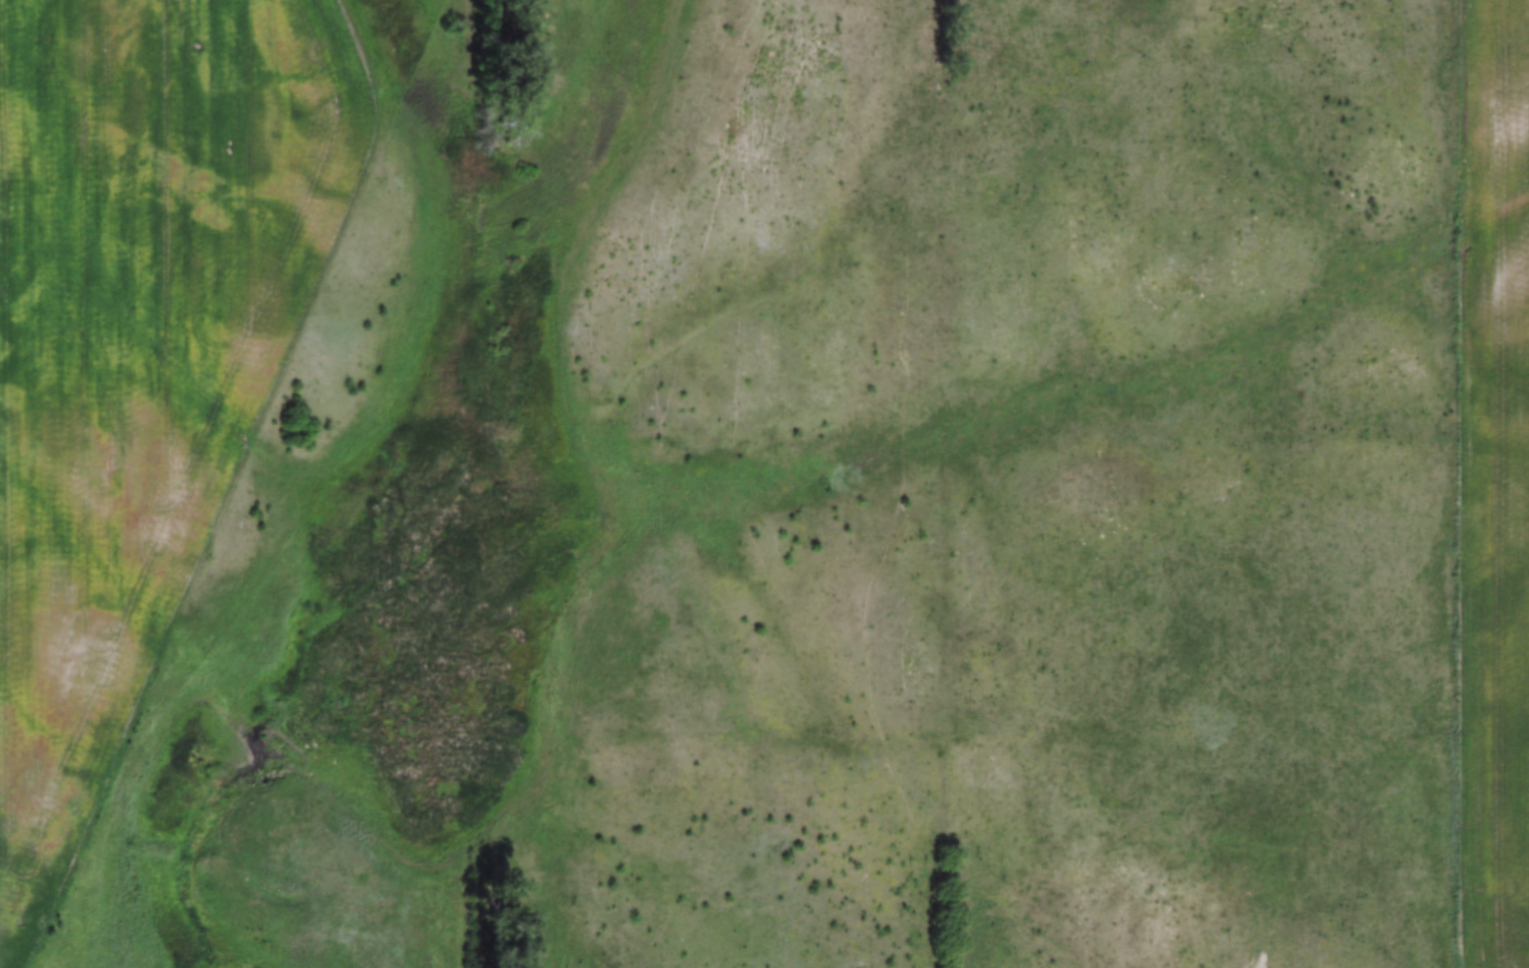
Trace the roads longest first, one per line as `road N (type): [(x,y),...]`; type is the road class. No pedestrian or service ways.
road 1 (track): [(1462,967),(1474,0)]

